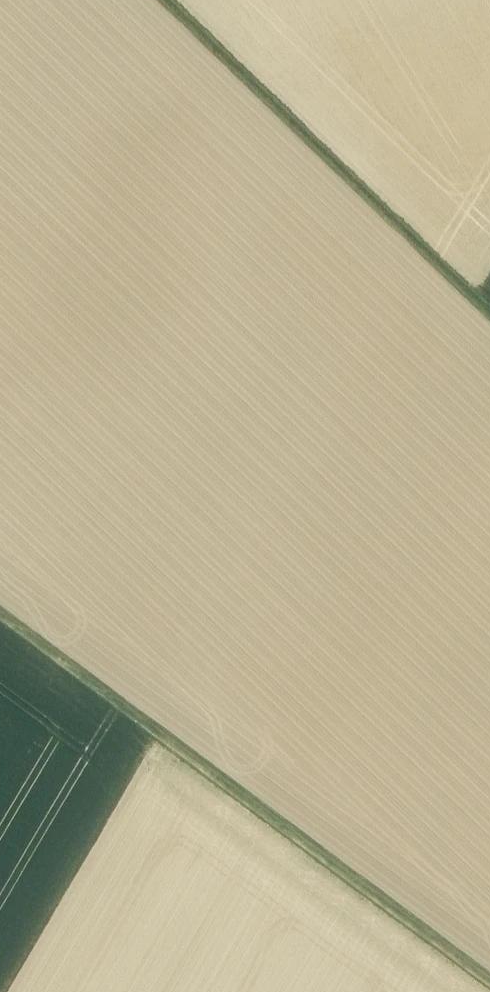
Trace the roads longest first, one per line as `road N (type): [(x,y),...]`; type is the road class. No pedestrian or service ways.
road 1 (track): [(0,620),(489,984)]
road 2 (track): [(489,317),(158,0)]

